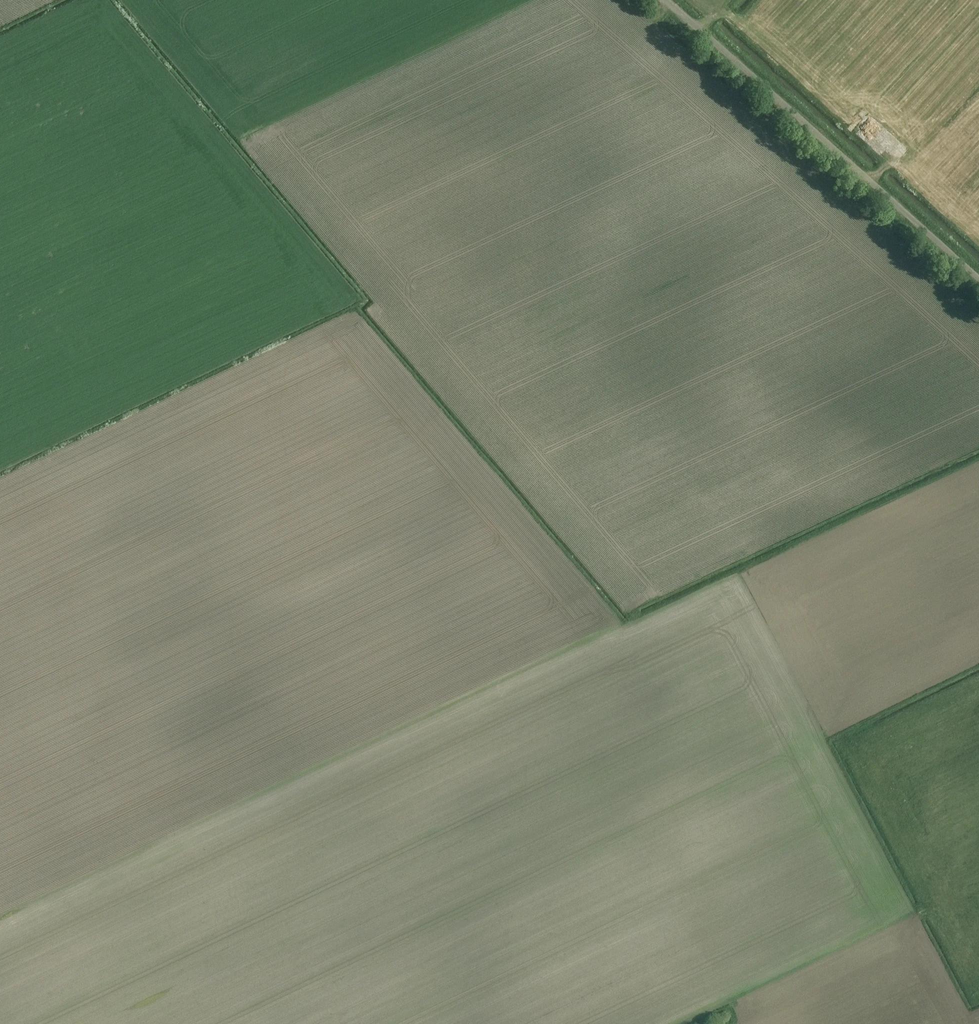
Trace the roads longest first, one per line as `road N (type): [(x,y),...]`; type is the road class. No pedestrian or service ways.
road 1 (unclassified): [(978,281),(662,0)]

